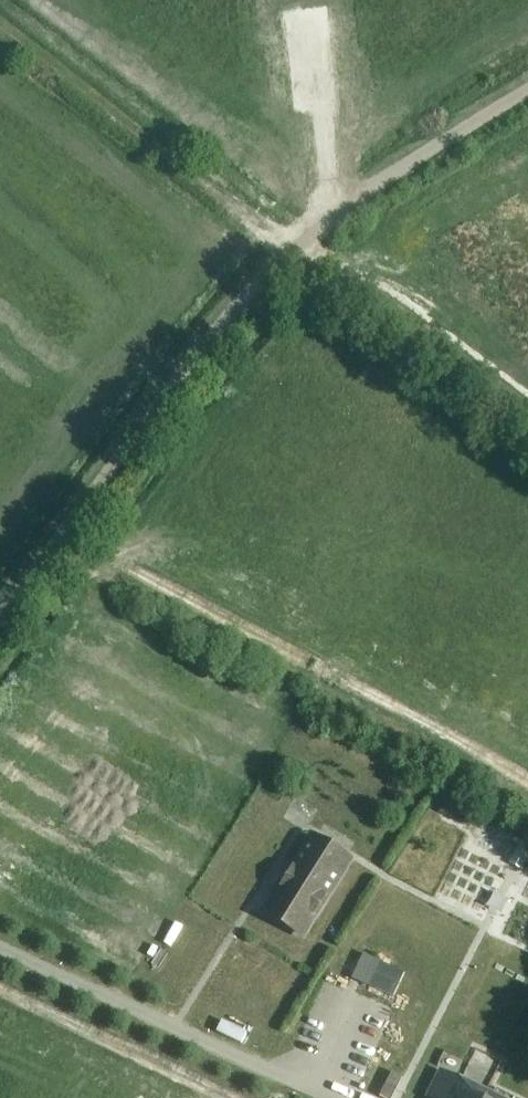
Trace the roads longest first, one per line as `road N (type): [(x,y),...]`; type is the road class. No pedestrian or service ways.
road 1 (unclassified): [(0,619),(199,355),(290,249),(527,90)]
road 2 (track): [(44,560),(527,810)]
road 3 (track): [(290,249),(0,24)]

